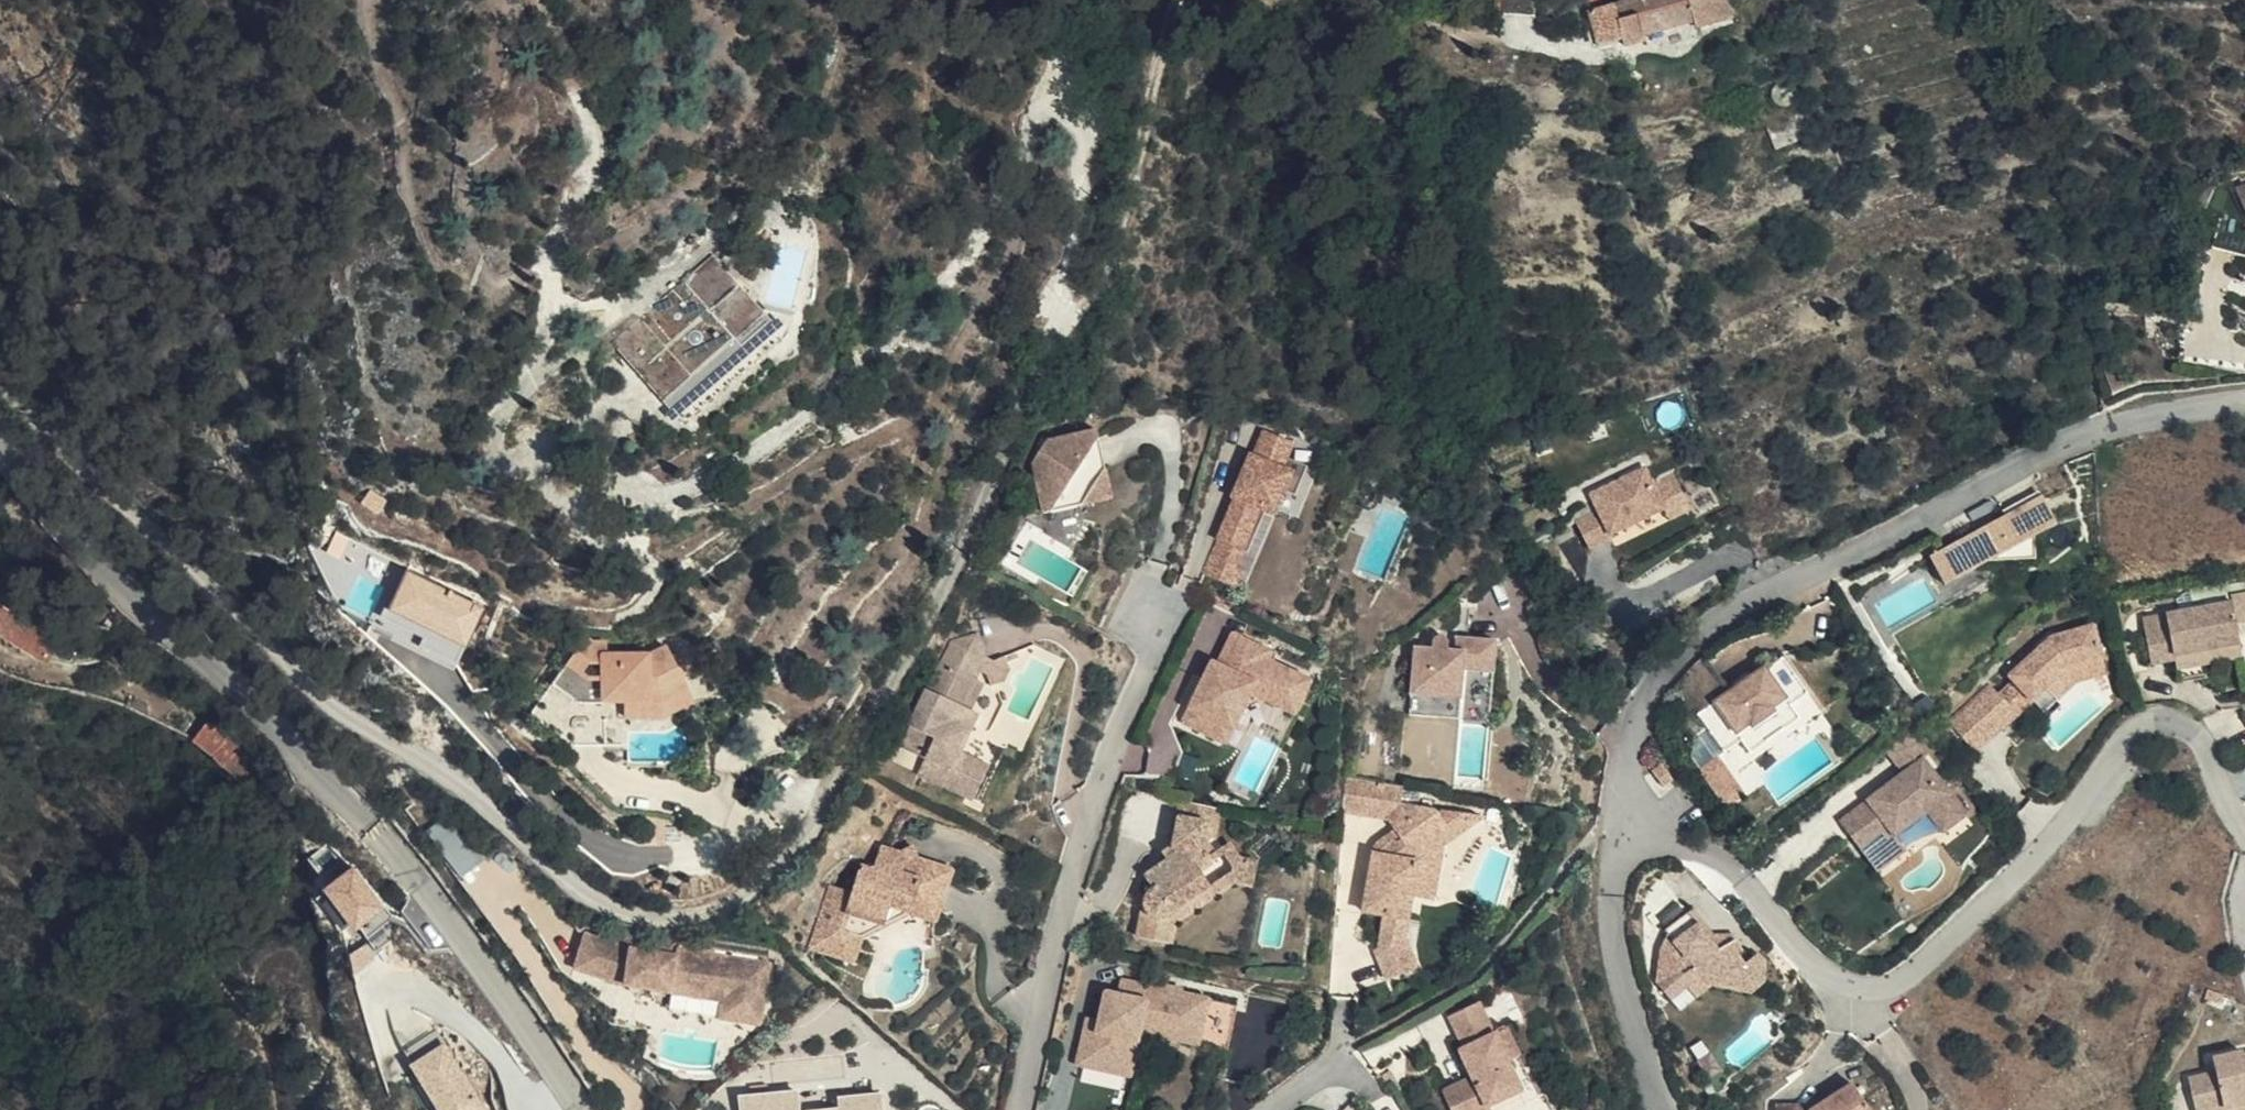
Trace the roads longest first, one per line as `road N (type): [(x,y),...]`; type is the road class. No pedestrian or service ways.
road 1 (residential): [(590,503),(648,499),(717,478),(883,357),(1014,206),(1037,109),(1063,104),(1085,133),(1057,335),(964,547),(820,816),(771,884),(689,919),(618,909),(556,871),(433,764),(319,701),(0,386)]
road 2 (residential): [(1625,824),(1669,829),(1722,858),(1826,981),(1858,991),(1898,988),(1994,901),(2148,723),(2182,724),(2206,746),(2244,836)]
road 3 (residential): [(1625,824),(1635,736),(1689,652),(1802,570),(2089,434),(2244,405)]
road 4 (track): [(549,0),(594,146),(550,360),(516,449),(535,477),(590,503)]
road 5 (residential): [(377,835),(110,575),(0,447)]
road 6 (residential): [(377,835),(581,1109)]
road 7 (residential): [(1668,1109),(1609,919),(1625,824)]

